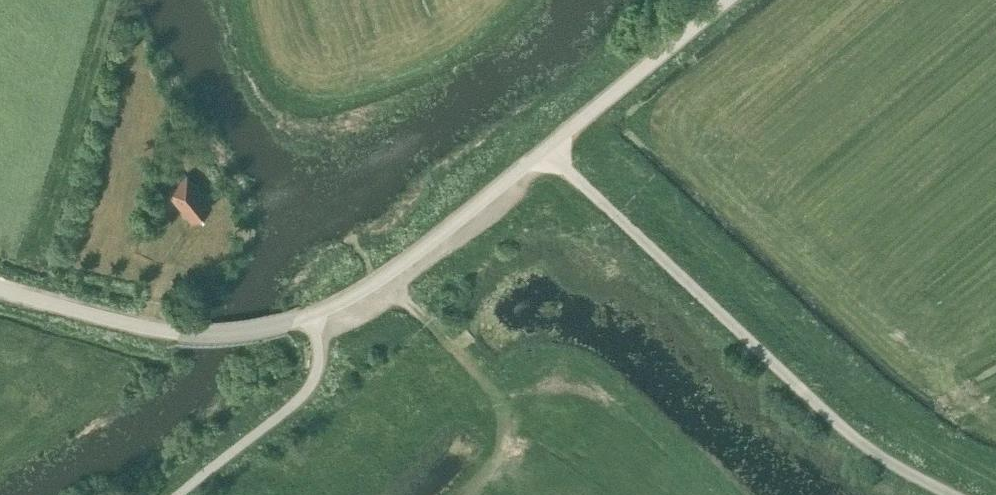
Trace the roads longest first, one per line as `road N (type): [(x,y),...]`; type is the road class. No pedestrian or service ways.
road 1 (unclassified): [(548,148),(380,279),(278,326),(162,331),(0,297)]
road 2 (unclassified): [(934,494),(842,438),(548,148)]
road 3 (track): [(380,279),(496,392),(506,418),(504,456),(470,494)]
road 4 (unclassified): [(548,148),(731,0)]

